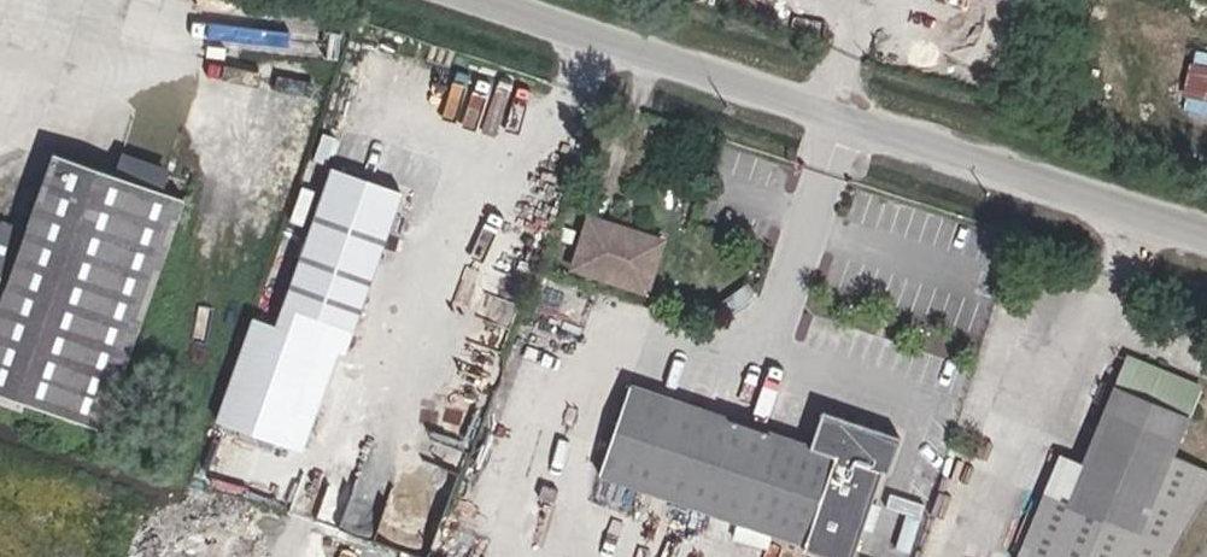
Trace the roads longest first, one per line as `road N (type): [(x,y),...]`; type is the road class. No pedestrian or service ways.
road 1 (tertiary): [(1206,233),(495,0)]

